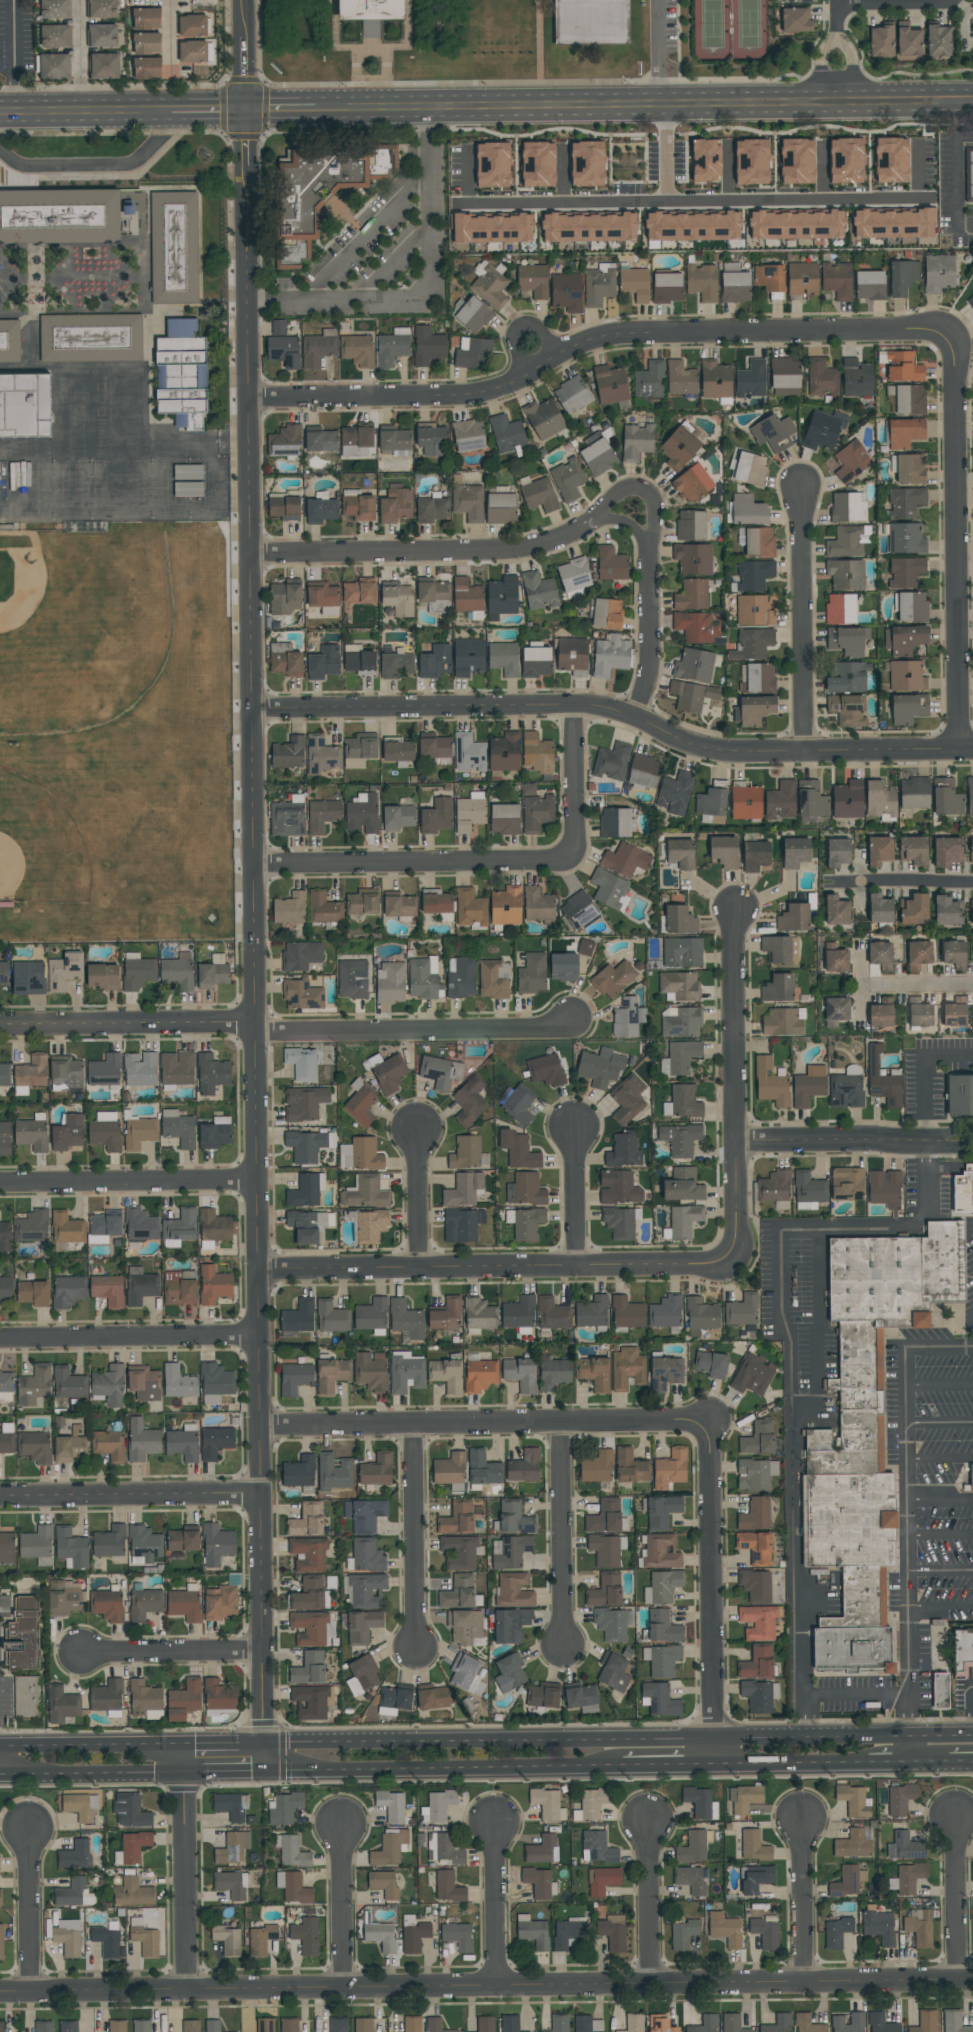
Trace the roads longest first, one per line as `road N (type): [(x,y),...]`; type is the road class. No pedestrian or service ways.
road 1 (tertiary): [(243,0),(265,1654)]
road 2 (residential): [(0,1993),(972,1980)]
road 3 (residential): [(253,711),(573,705),(637,718),(682,742),(725,752),(972,751)]
road 4 (residential): [(248,401),(494,391),(599,336),(906,331),(945,339)]
road 5 (secondary): [(319,109),(972,101)]
road 6 (residential): [(260,1271),(699,1266),(729,1254)]
road 7 (residential): [(573,705),(568,857),(255,866)]
road 8 (primary): [(716,1736),(268,1744)]
road 9 (residential): [(262,1428),(692,1420),(707,1427)]
road 10 (residential): [(945,339),(954,369),(959,751)]
road 11 (primary): [(269,1770),(624,1765)]
road 12 (residential): [(737,909),(736,1227),(729,1254)]
road 13 (residential): [(707,1427),(716,1765)]
road 14 (residential): [(248,554),(518,547),(577,527)]
road 15 (residential): [(254,1028),(533,1031),(572,1021)]
road 16 (residential): [(801,489),(806,752)]
road 17 (residential): [(0,1501),(263,1499)]
road 18 (residential): [(0,1341),(261,1338)]
road 19 (residential): [(0,1184),(259,1181)]
road 20 (residential): [(0,1030),(254,1028)]
road 21 (residential): [(559,1425),(566,1651)]
road 22 (residential): [(410,1426),(418,1649)]
road 23 (residential): [(186,1771),(187,1992)]
road 24 (residential): [(735,1142),(940,1143)]
road 25 (primary): [(716,1765),(868,1761),(898,1744)]
road 26 (primary): [(0,1774),(186,1771)]
road 27 (primary): [(186,1743),(0,1746)]
road 28 (residential): [(80,1655),(265,1654)]
road 29 (primary): [(898,1744),(863,1733),(716,1736)]
road 30 (secondary): [(0,113),(170,111)]
road 31 (residential): [(804,1816),(806,1983)]
road 32 (residential): [(26,1827),(30,1993)]
road 33 (residential): [(954,1814),(958,1980)]
road 34 (residential): [(497,1823),(498,1987)]
road 35 (residential): [(342,1828),(342,1989)]
road 36 (residential): [(646,1826),(650,1985)]
road 37 (residential): [(650,573),(651,651),(637,718)]
road 38 (residential): [(576,1124),(577,1265)]
road 39 (residential): [(419,1132),(422,1267)]
road 40 (residential): [(972,884),(837,884)]
road 41 (residential): [(652,540),(653,502),(634,487),(577,527)]
road 42 (residential): [(510,384),(518,366),(514,338),(525,328),(557,348),(580,345)]
road 43 (residential): [(957,0),(838,6)]

